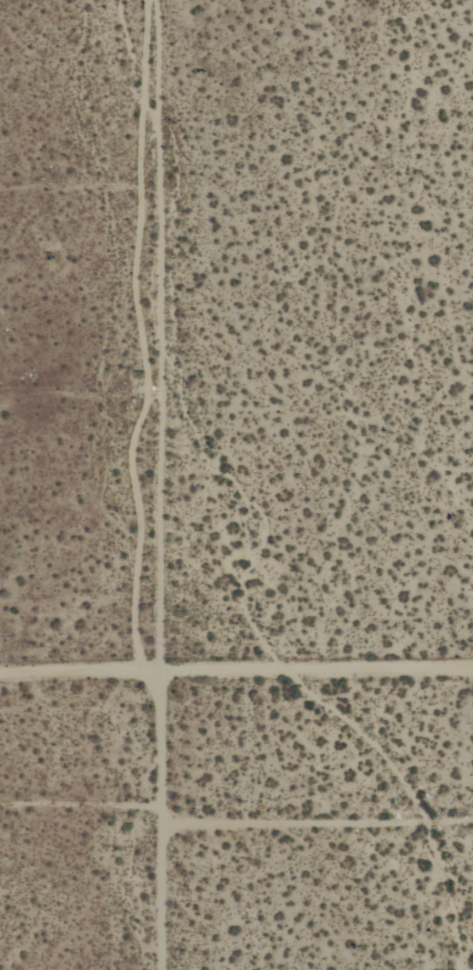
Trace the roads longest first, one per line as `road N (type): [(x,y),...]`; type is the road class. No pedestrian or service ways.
road 1 (residential): [(163,969),(154,682),(154,0)]
road 2 (residential): [(0,686),(472,674)]

